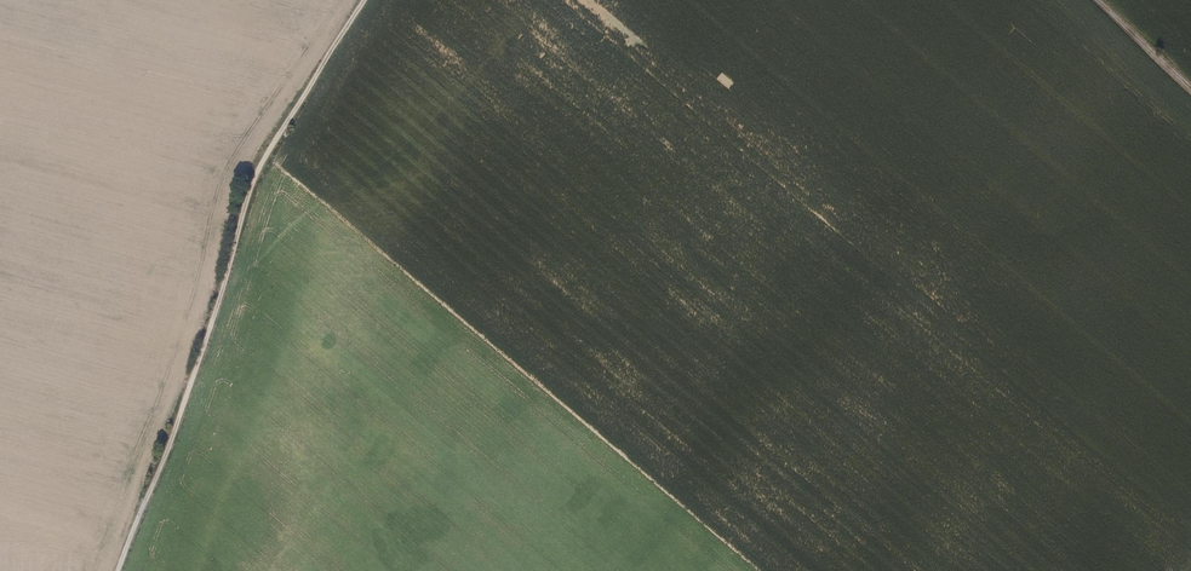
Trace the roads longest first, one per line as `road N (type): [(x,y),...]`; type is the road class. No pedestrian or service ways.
road 1 (track): [(375,0),(246,211),(124,570)]
road 2 (track): [(1091,0),(1190,91)]

